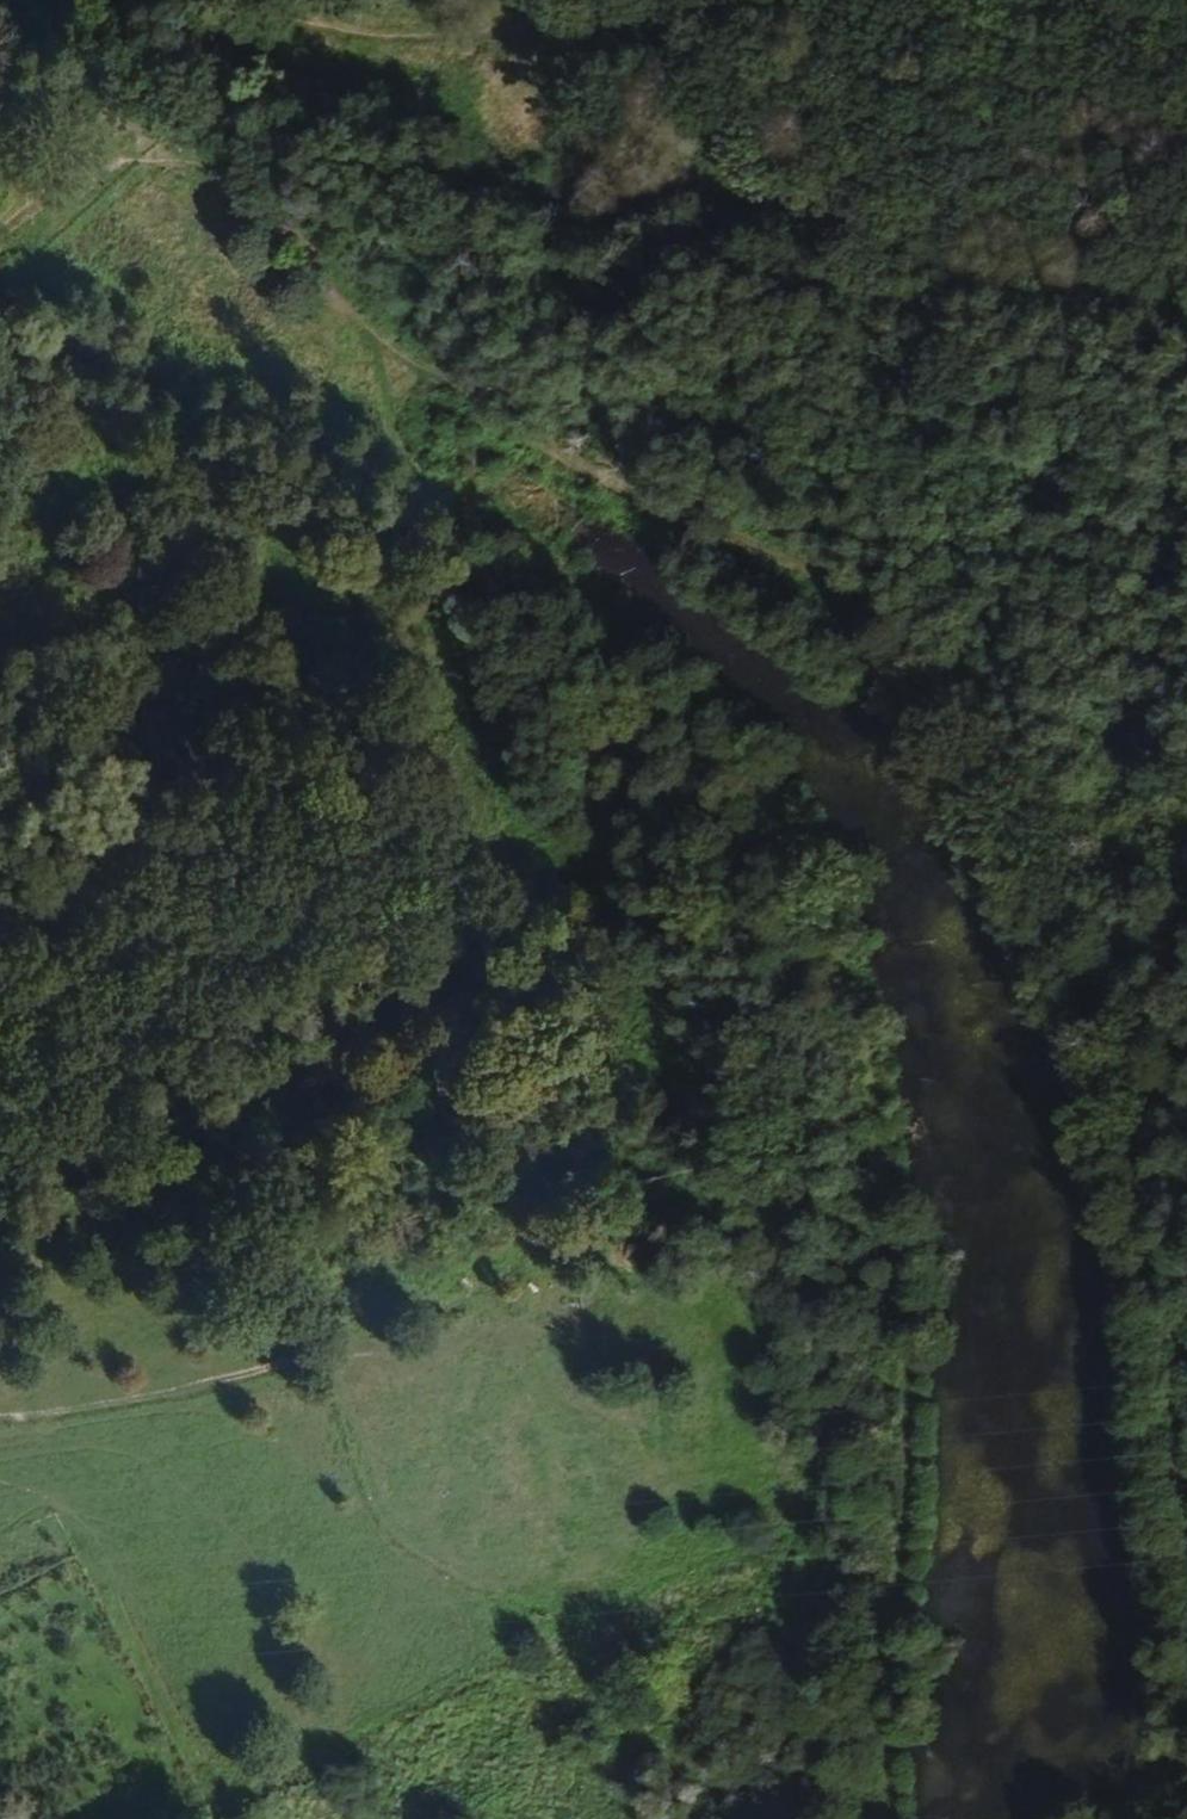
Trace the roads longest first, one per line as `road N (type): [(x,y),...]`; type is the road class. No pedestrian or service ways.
road 1 (track): [(243,49),(327,29),(500,76),(879,0)]
road 2 (track): [(0,232),(145,115),(243,49)]

